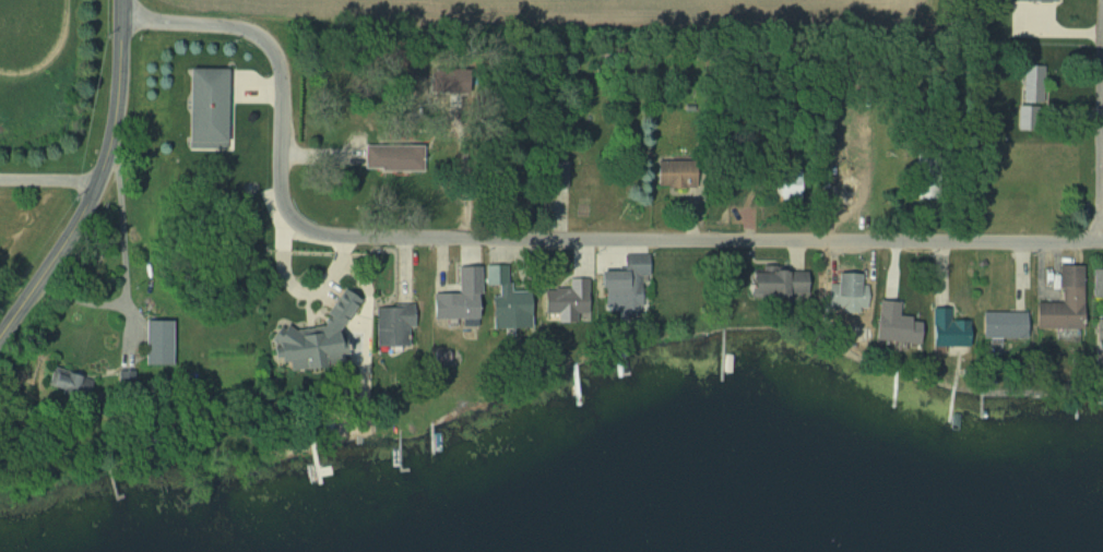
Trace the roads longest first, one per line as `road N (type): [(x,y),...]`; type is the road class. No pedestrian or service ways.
road 1 (residential): [(1102,241),(325,236),(303,227),(283,197),(282,75),(266,43),(223,25),(123,21)]
road 2 (residential): [(1100,47),(1102,241)]
road 3 (tertiary): [(0,341),(103,182)]
road 4 (tertiary): [(103,182),(118,128),(123,0)]

